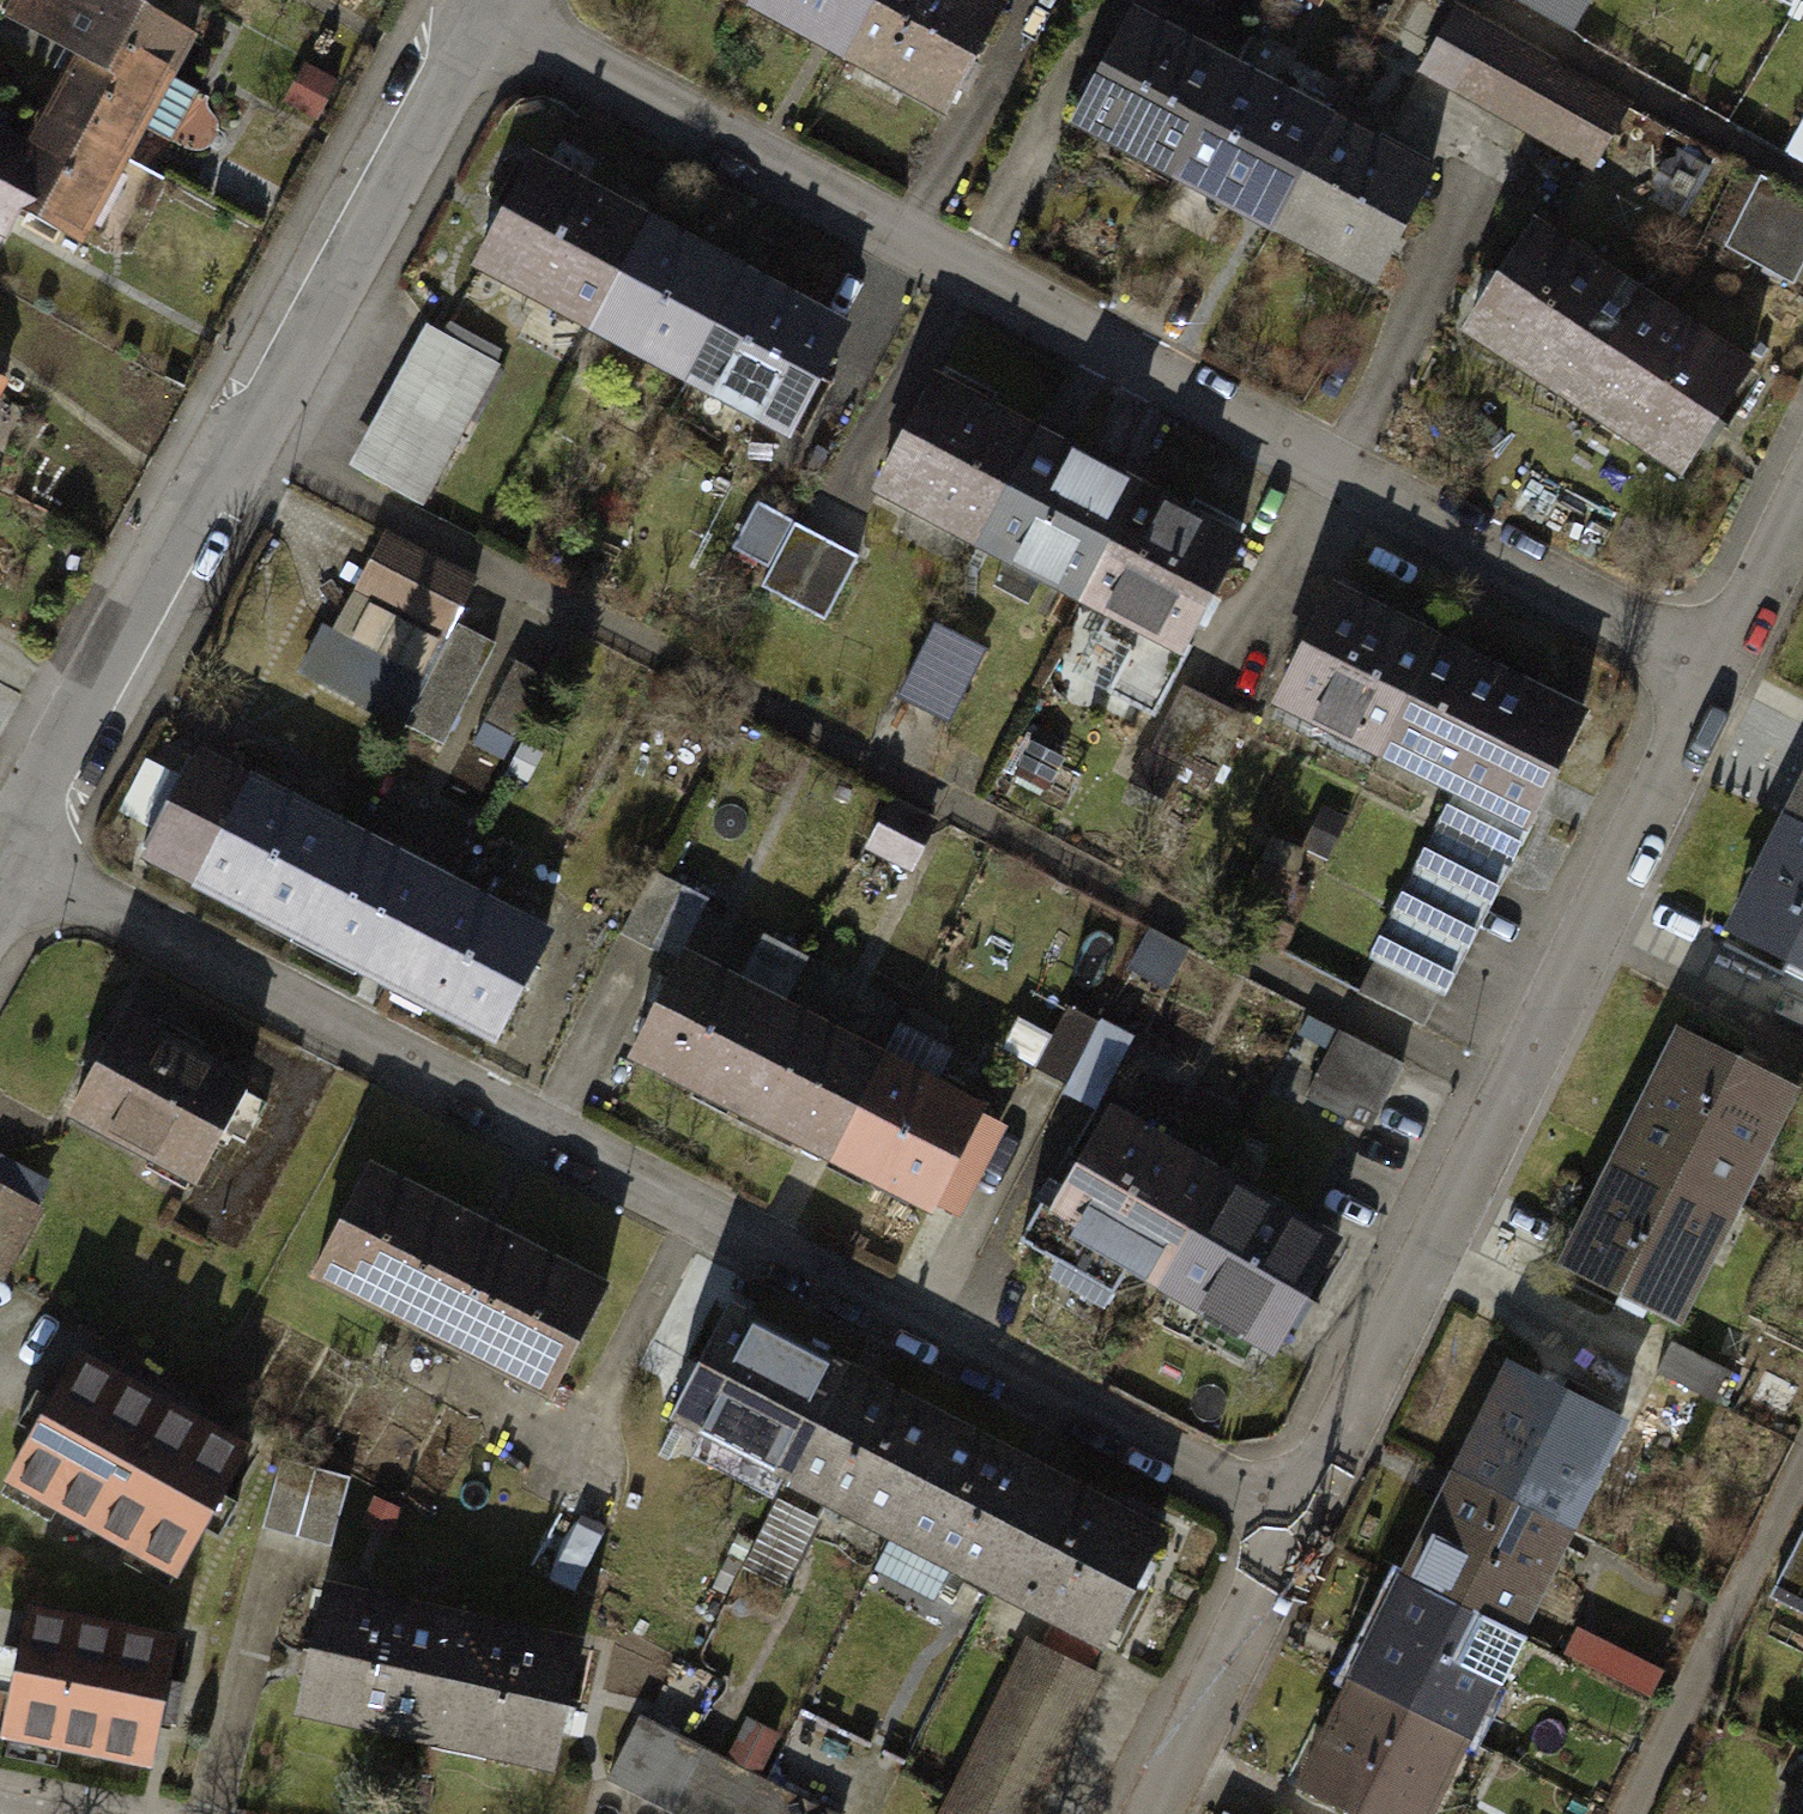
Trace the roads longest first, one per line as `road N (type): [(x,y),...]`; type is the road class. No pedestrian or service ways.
road 1 (residential): [(1294,1507),(16,871)]
road 2 (residential): [(1711,678),(493,0)]
road 3 (residential): [(482,0),(16,871)]
road 4 (residential): [(1294,1507),(1509,1093),(1711,678)]
road 5 (residential): [(1145,1813),(1294,1507)]
road 6 (residential): [(1711,678),(1802,506)]

